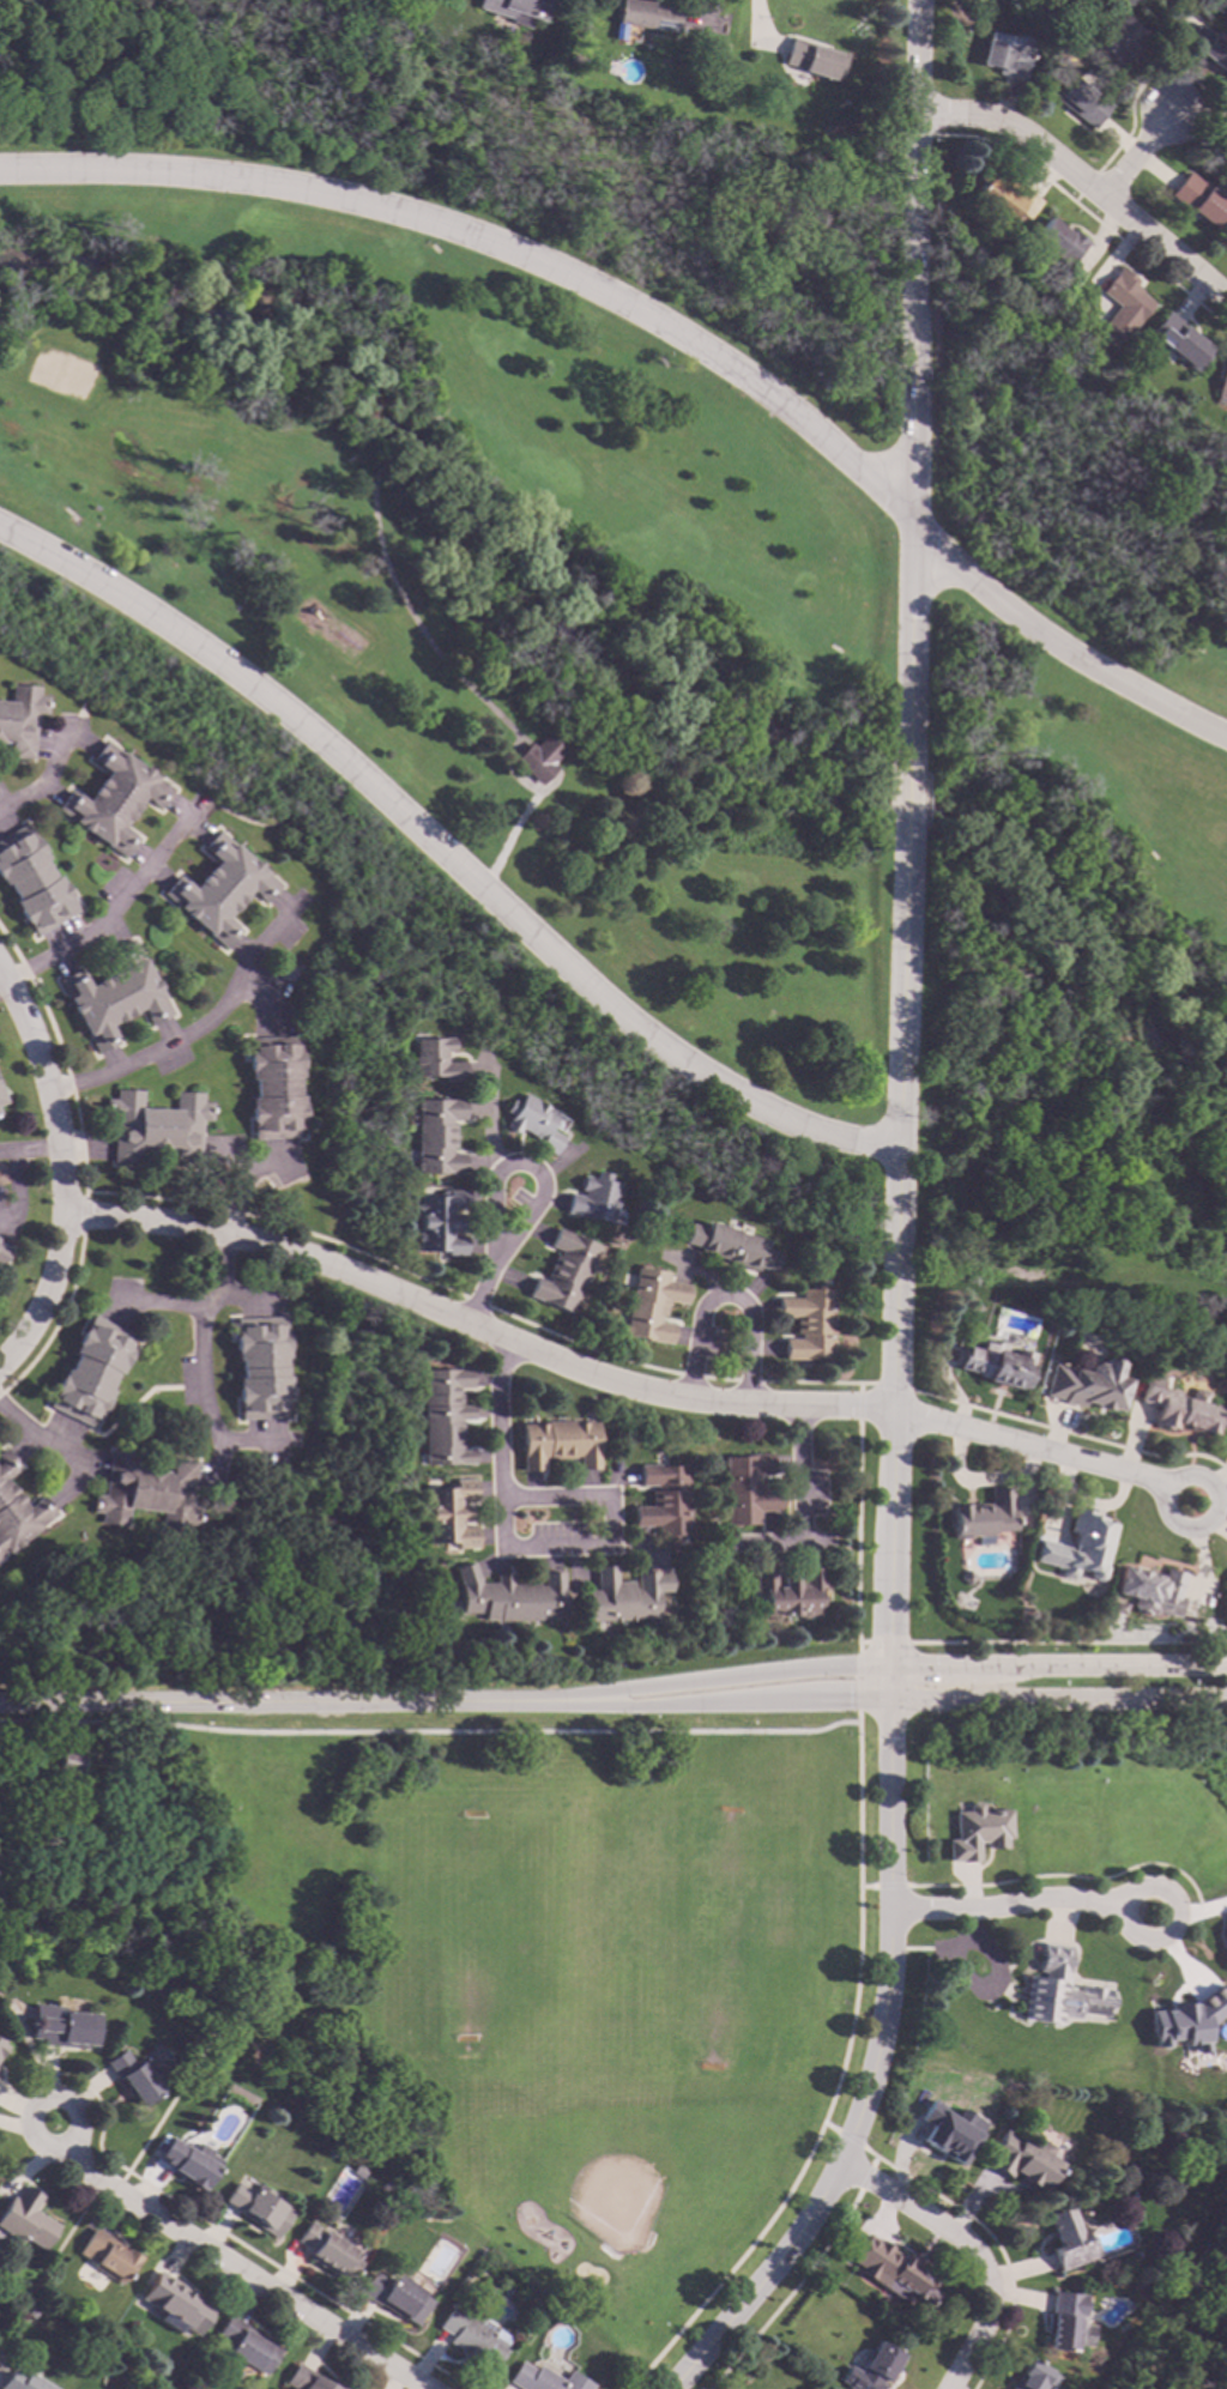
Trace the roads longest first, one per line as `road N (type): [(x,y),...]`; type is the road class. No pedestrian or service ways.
road 1 (residential): [(1226,736),(1161,710),(1010,616),(909,509),(780,401),(625,301),(466,231),(303,188),(153,170),(0,172)]
road 2 (residential): [(0,530),(64,560),(260,689),(615,1005),(794,1123),(895,1149)]
road 3 (residential): [(896,1408),(796,1408),(641,1390),(344,1269),(224,1232),(65,1209)]
road 4 (residential): [(889,1667),(890,1909),(874,2067),(842,2161),(779,2257),(665,2388)]
road 5 (tertiary): [(916,0),(903,766)]
road 6 (tertiary): [(0,1706),(603,1701)]
road 7 (tertiary): [(902,830),(896,1408)]
road 8 (residential): [(426,2388),(71,2161),(61,2142)]
road 9 (residential): [(0,1369),(38,1317),(58,1264),(65,1209),(52,1099),(0,968)]
road 10 (residential): [(1226,296),(1011,127),(915,107)]
road 11 (tertiary): [(1226,1666),(889,1667)]
road 12 (tertiary): [(890,1700),(1226,1700)]
road 13 (residential): [(498,1496),(501,1547),(603,1548),(610,1535),(606,1499),(498,1496)]
road 14 (residential): [(842,2161),(962,2239),(987,2278),(986,2326),(948,2388)]
road 15 (tertiary): [(889,1667),(603,1701)]
road 16 (tertiary): [(603,1701),(890,1700)]
road 17 (residential): [(896,1408),(1167,1487)]
road 18 (tertiary): [(896,1408),(889,1667)]
road 19 (residential): [(890,1909),(1059,1897),(1143,1915)]
road 20 (residential): [(745,1404),(748,1316),(738,1299),(719,1294),(705,1301),(697,1320),(688,1399)]
road 21 (residential): [(496,1257),(542,1193),(537,1168),(525,1162),(501,1167),(495,1181),(496,1257)]
road 22 (residential): [(796,1408),(799,1542),(741,1543)]
road 23 (residential): [(1207,1482),(1190,1475),(1167,1487),(1163,1511),(1174,1524),(1207,1522),(1215,1506),(1207,1482)]
road 24 (residential): [(509,1341),(495,1383),(498,1496)]
road 25 (residential): [(29,2125),(53,2145),(68,2139),(77,2117),(64,2098),(48,2095),(30,2110),(29,2125)]

